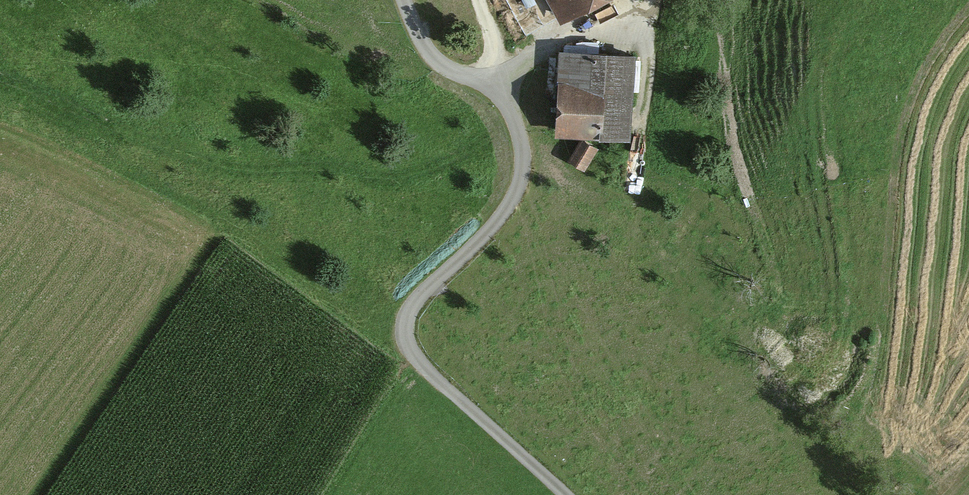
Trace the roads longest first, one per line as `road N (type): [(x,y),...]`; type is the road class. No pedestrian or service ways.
road 1 (track): [(566,494),(426,367),(407,337),(421,294),(512,200),(523,149),(507,105),(430,54),(404,0)]
road 2 (track): [(485,85),(638,0)]

